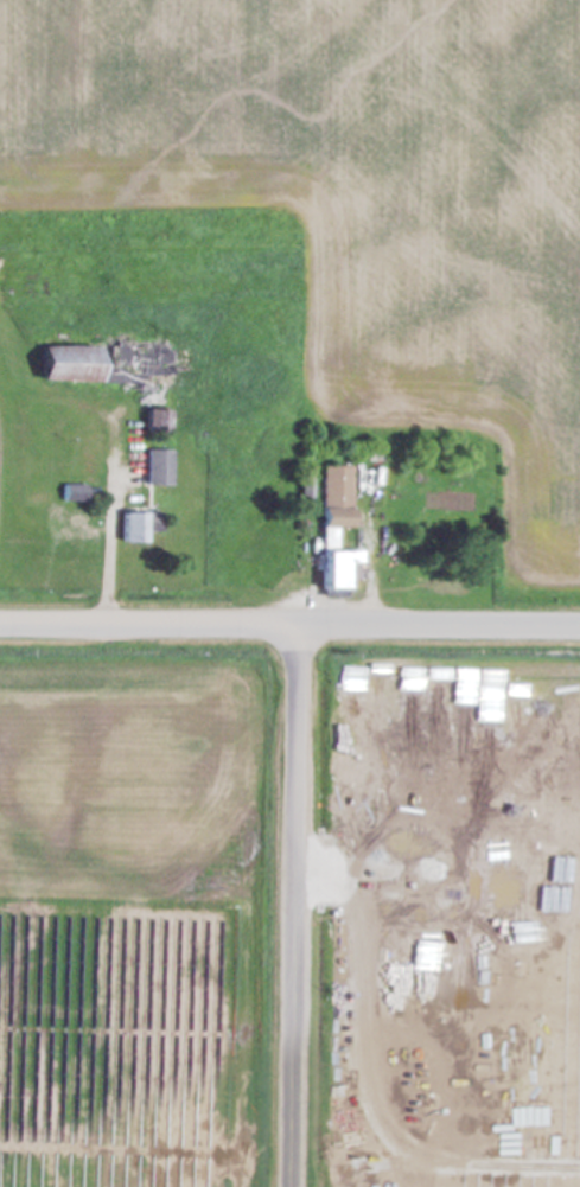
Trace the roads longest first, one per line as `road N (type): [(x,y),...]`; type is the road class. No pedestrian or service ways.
road 1 (tertiary): [(579,626),(0,624)]
road 2 (tertiary): [(293,1186),(299,627)]

